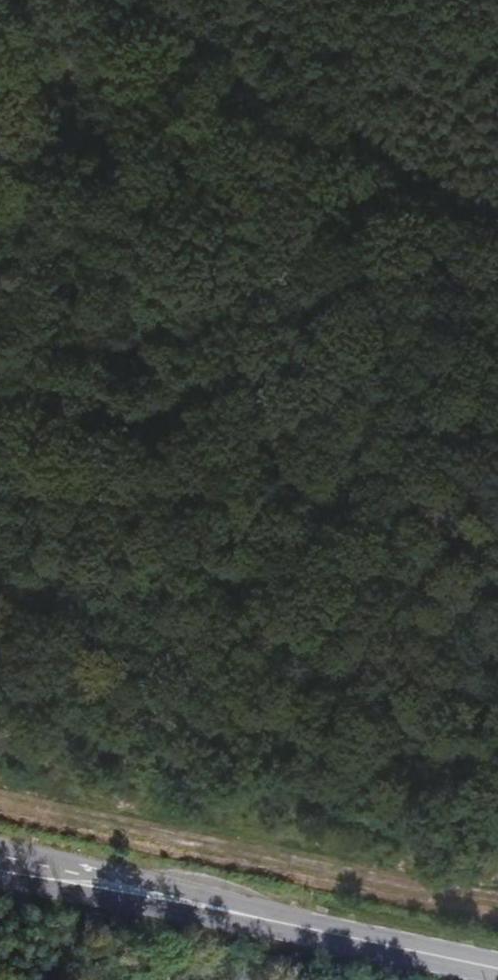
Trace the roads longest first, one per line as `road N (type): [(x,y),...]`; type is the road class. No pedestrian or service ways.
road 1 (primary): [(497,966),(0,859)]

